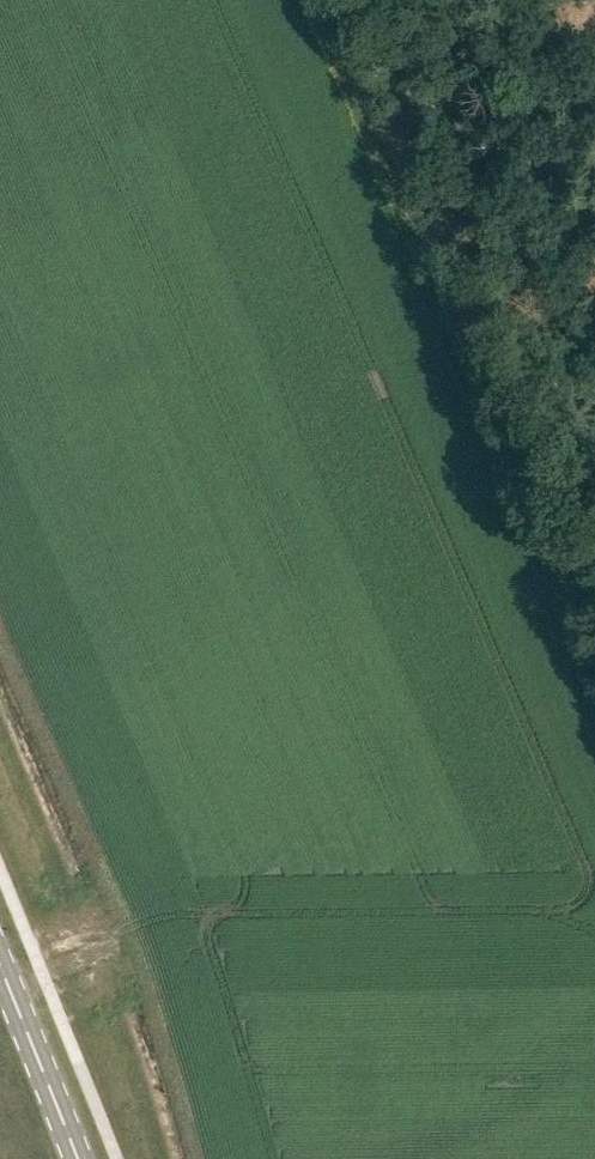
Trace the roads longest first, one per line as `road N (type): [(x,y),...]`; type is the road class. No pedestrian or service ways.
road 1 (tertiary): [(0,961),(81,1158)]

